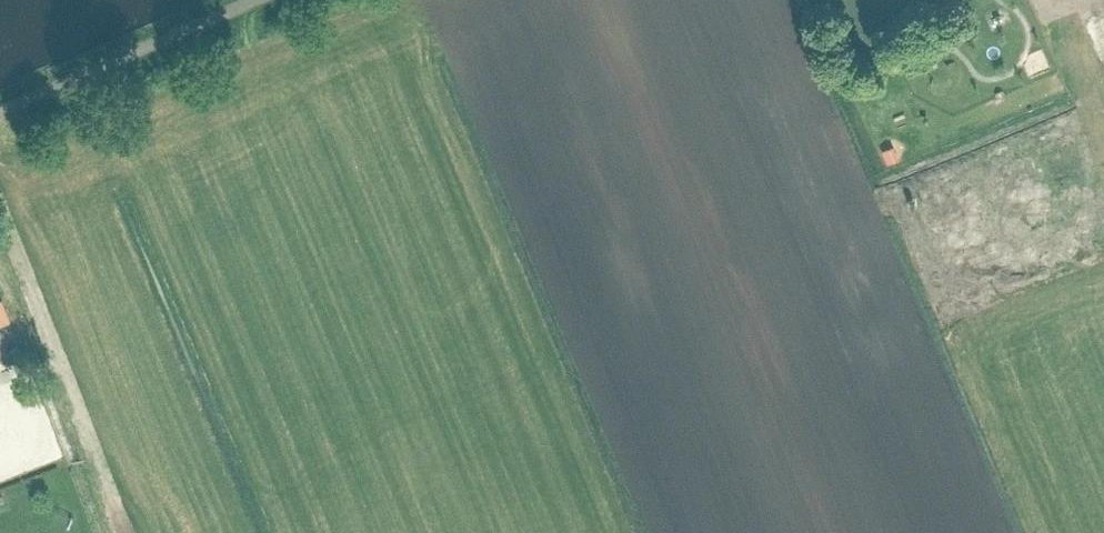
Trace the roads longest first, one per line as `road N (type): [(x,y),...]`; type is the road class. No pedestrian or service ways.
road 1 (unclassified): [(0,110),(253,0)]

